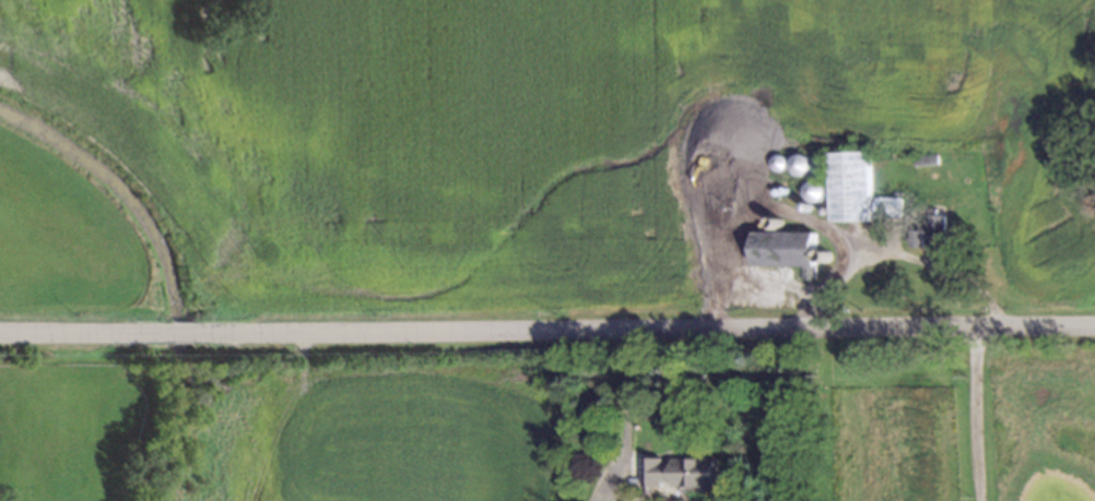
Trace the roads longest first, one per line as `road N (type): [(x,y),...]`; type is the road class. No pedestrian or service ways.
road 1 (tertiary): [(209,332),(1094,330)]
road 2 (tertiary): [(0,329),(154,331)]

